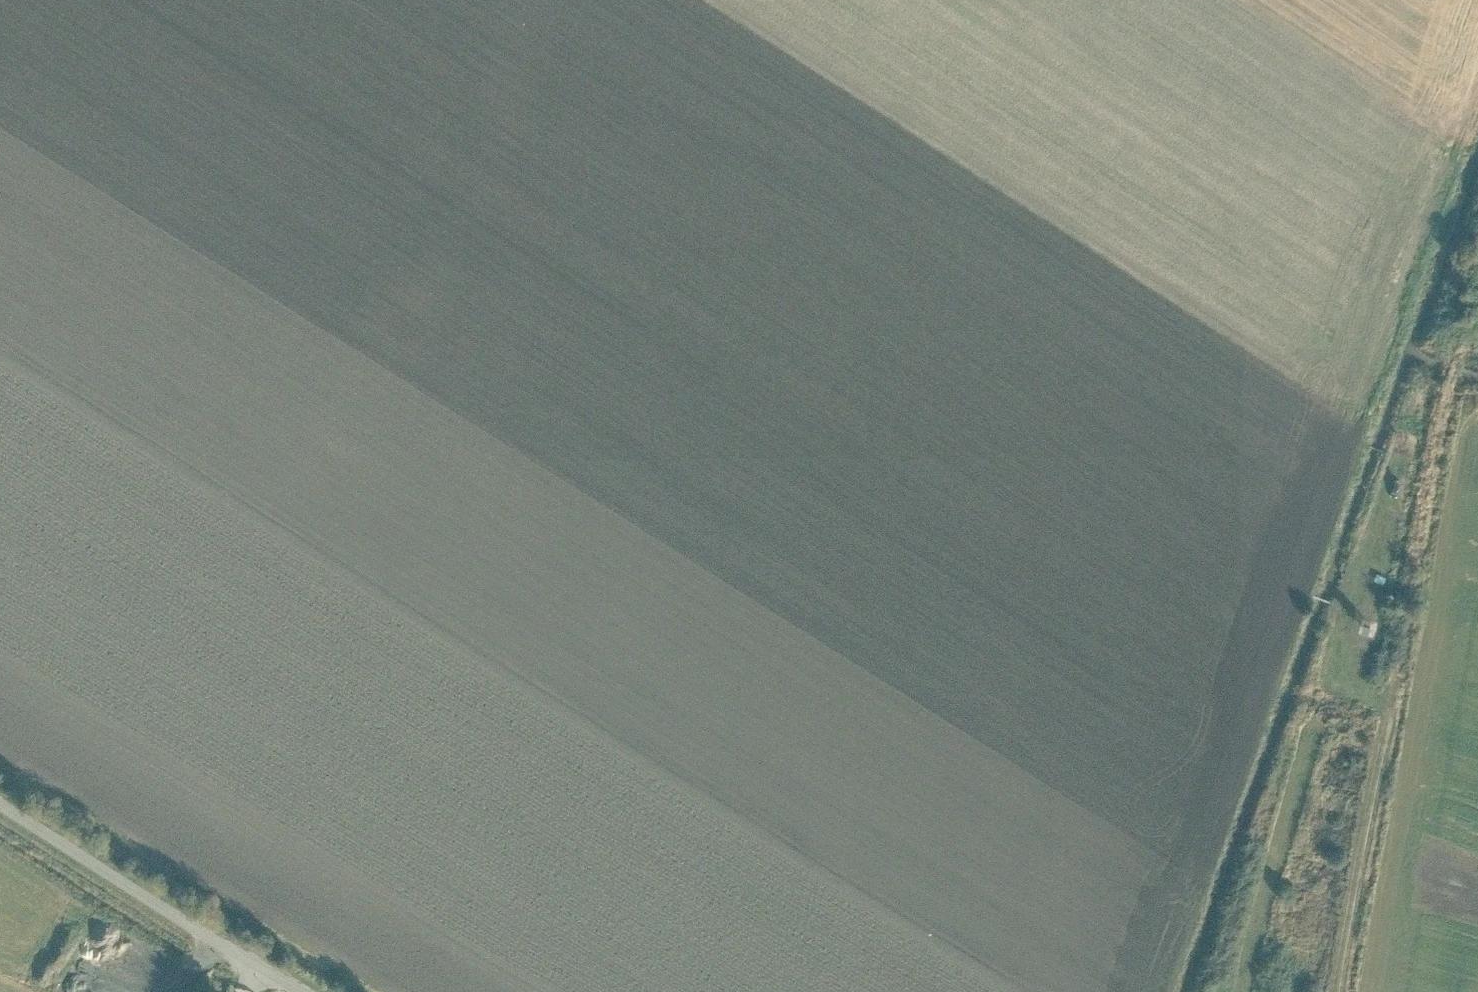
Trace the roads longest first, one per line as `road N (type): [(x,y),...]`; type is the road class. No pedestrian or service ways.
road 1 (unclassified): [(0,805),(256,970)]

